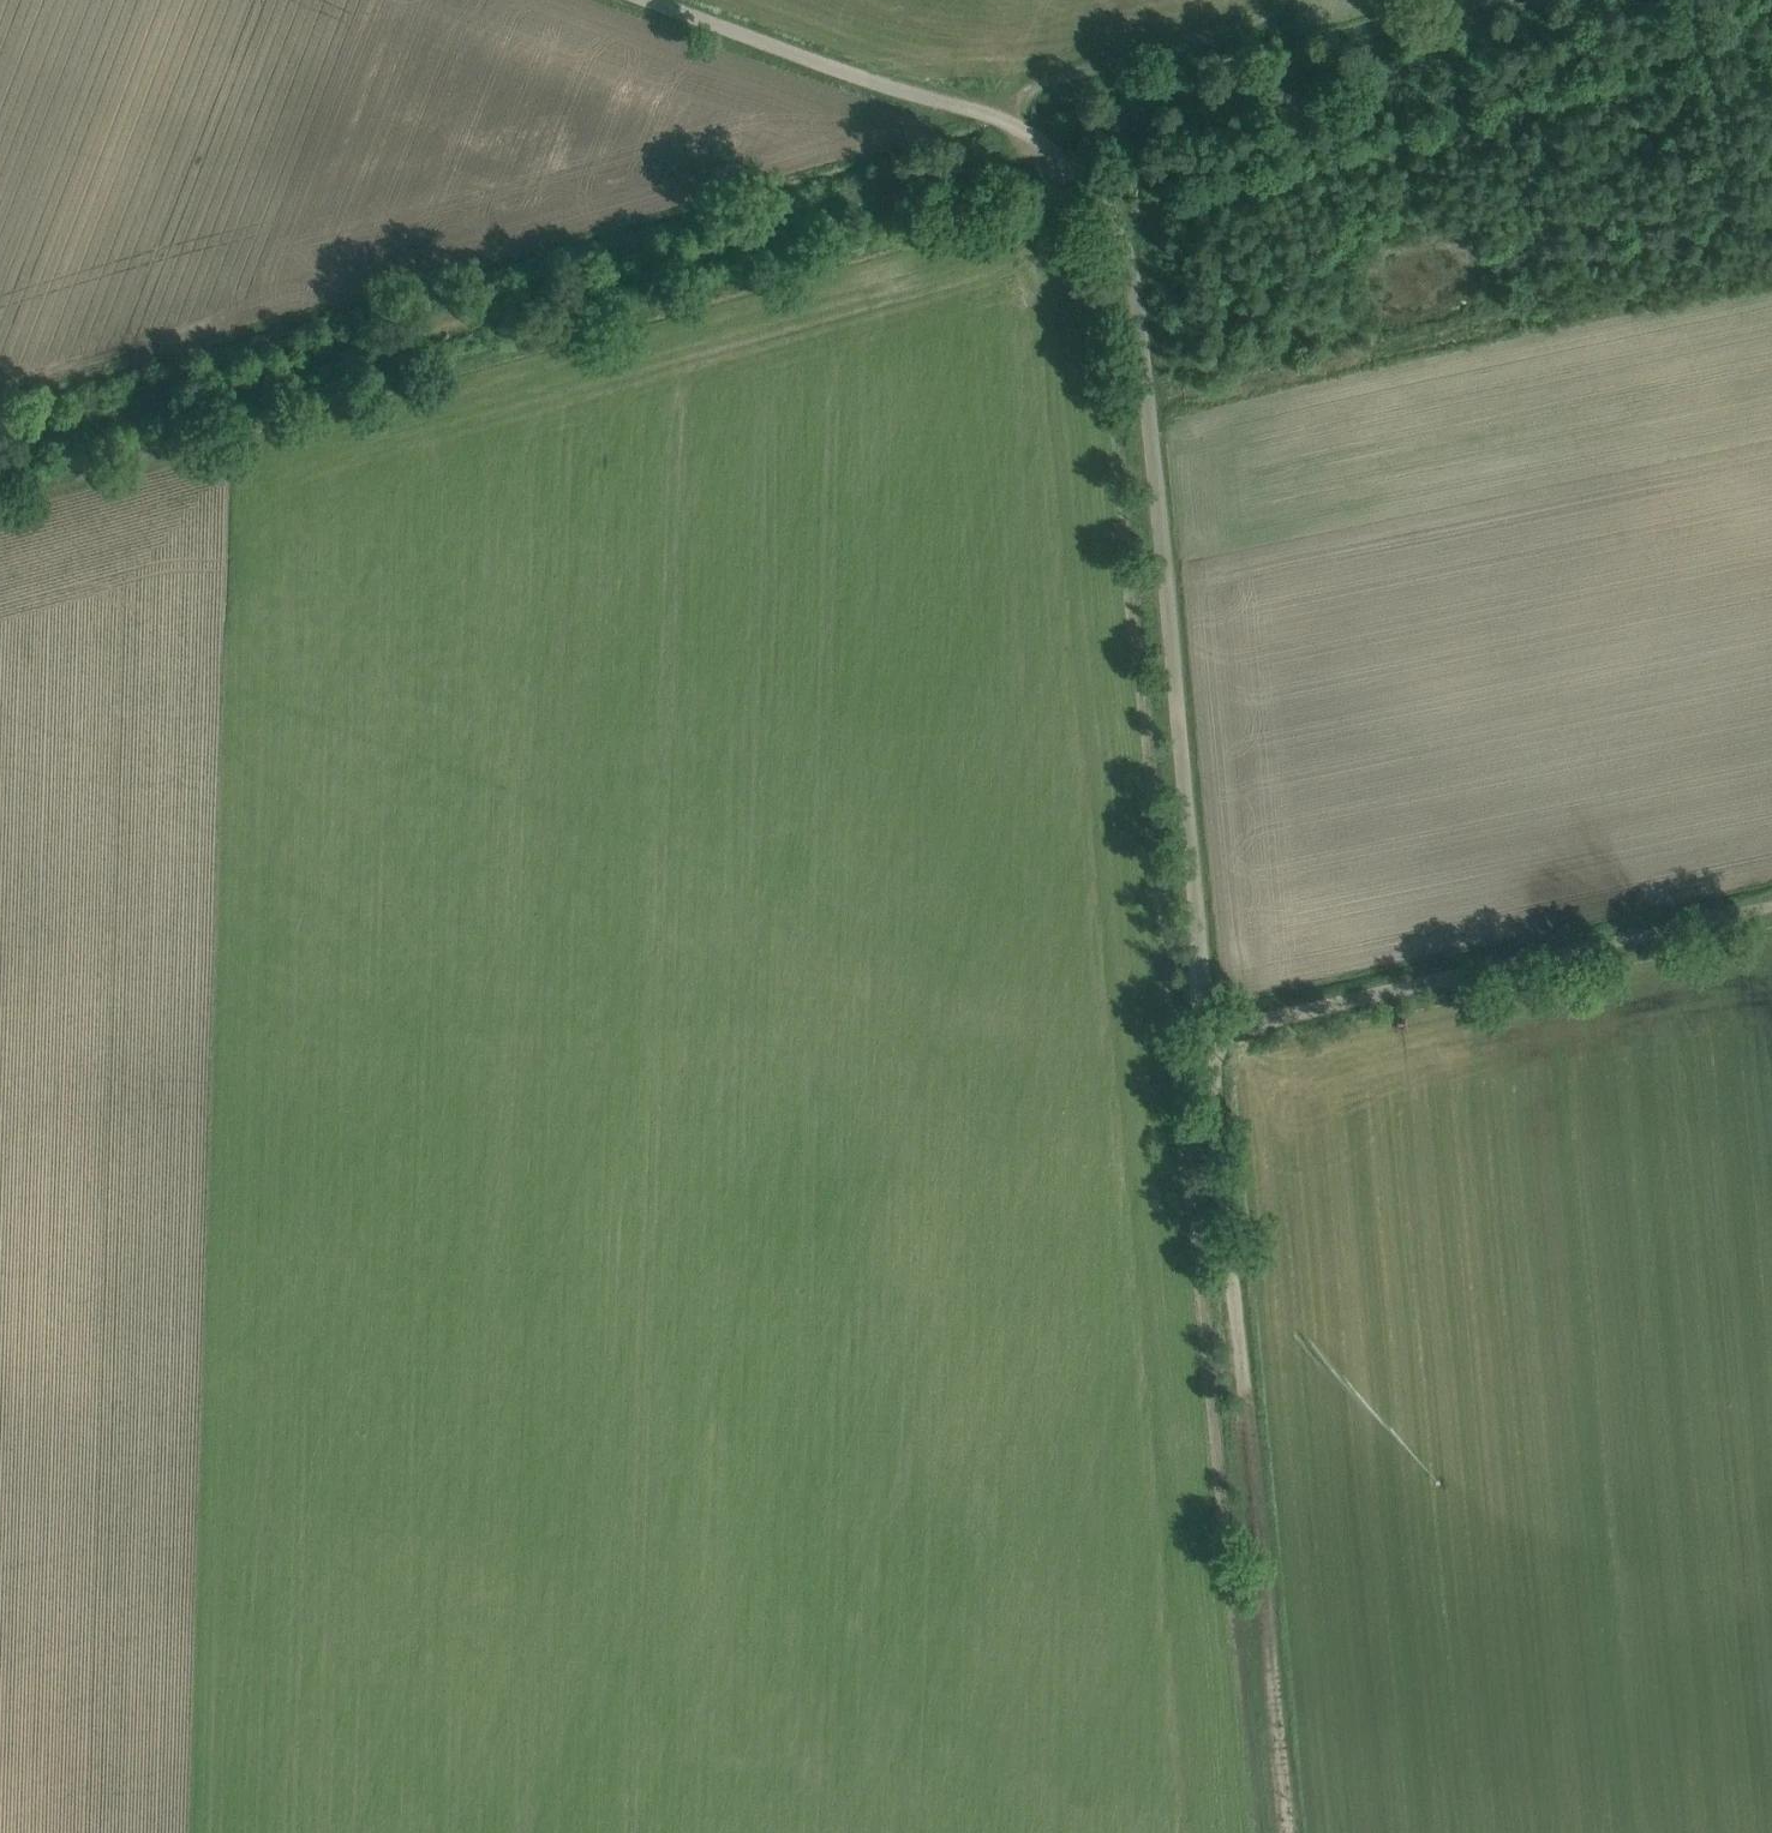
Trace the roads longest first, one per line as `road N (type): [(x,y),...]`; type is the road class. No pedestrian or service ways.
road 1 (track): [(1286,1832),(1209,1030),(1771,906)]
road 2 (unclassified): [(1209,1030),(1138,307),(1119,231),(1053,146),(1021,127),(652,0)]

